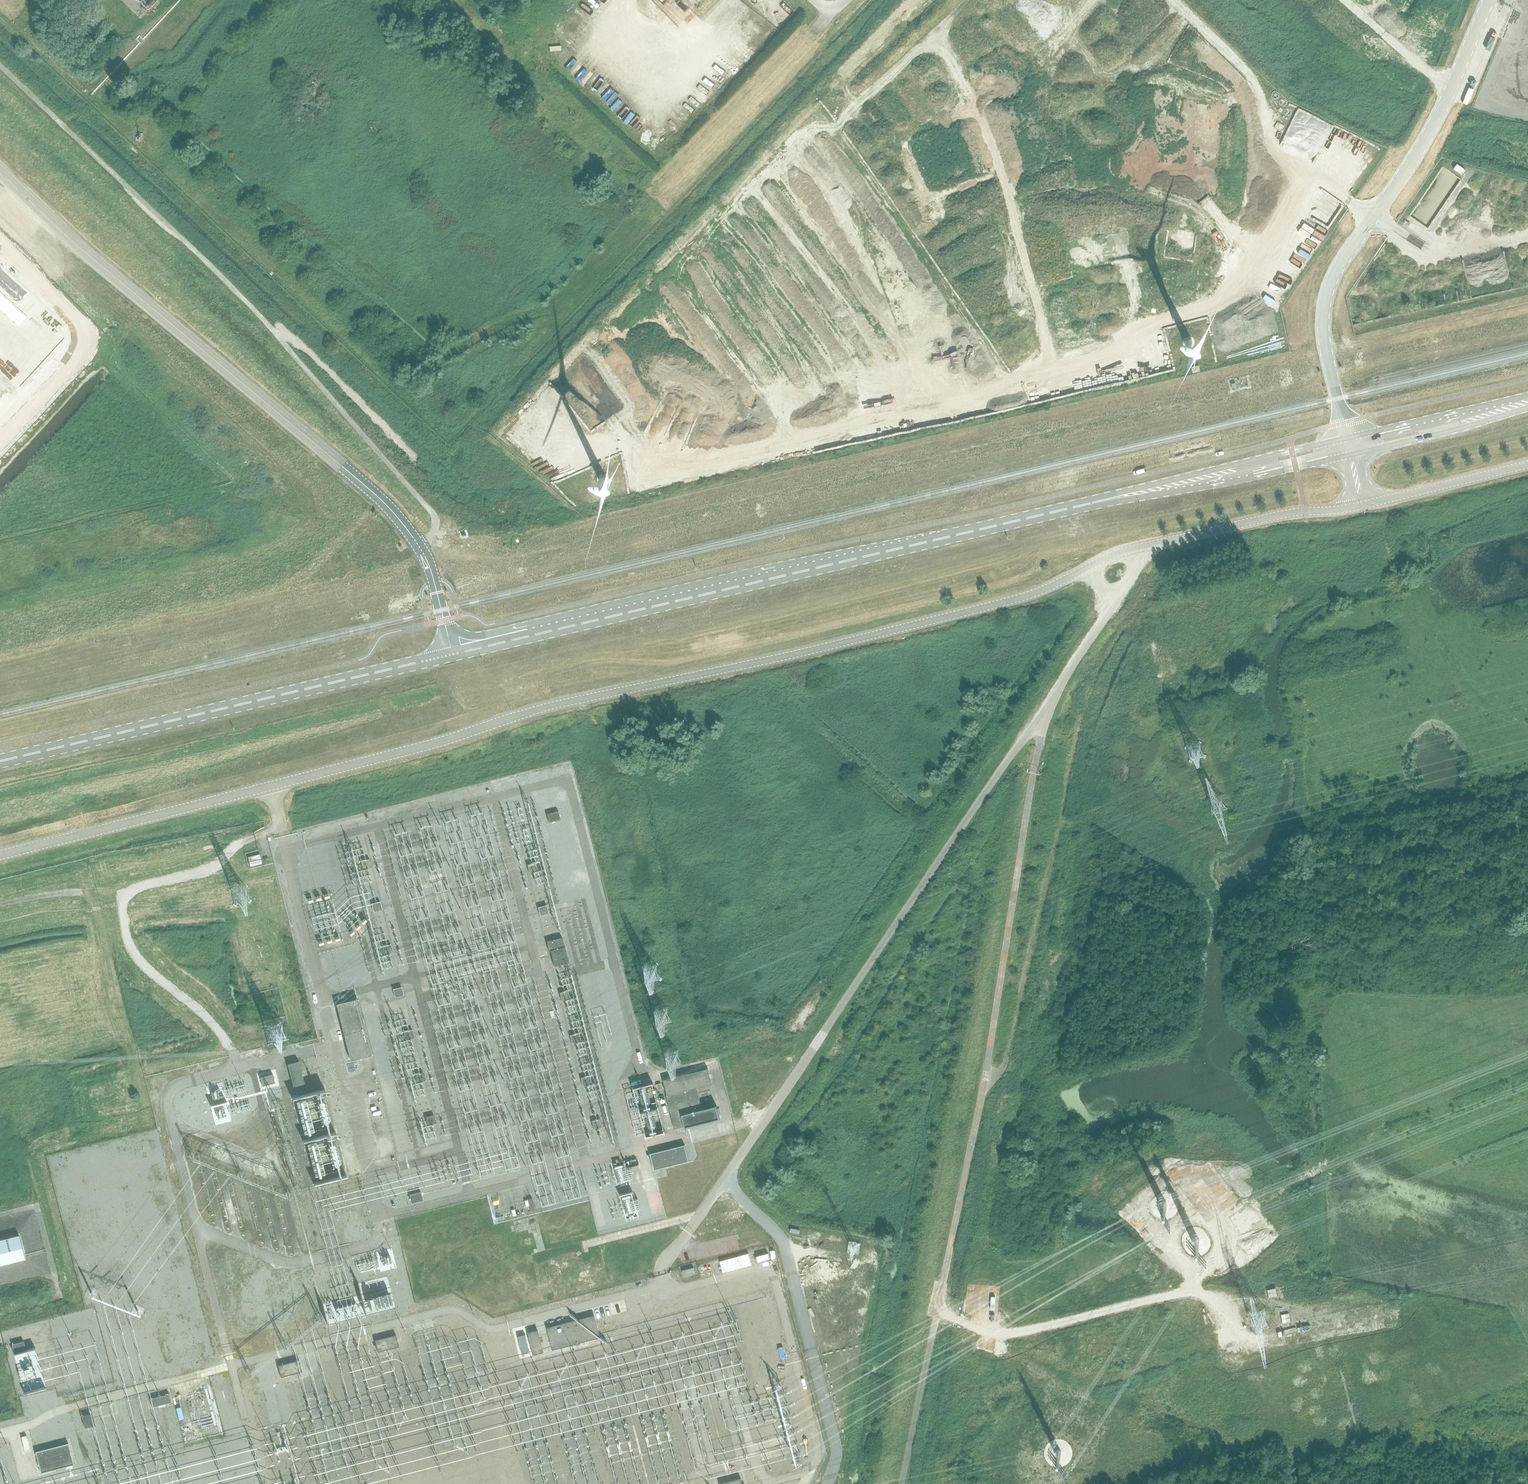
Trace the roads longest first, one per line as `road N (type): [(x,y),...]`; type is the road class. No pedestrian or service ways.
road 1 (unclassified): [(0,855),(439,742),(566,702),(999,607),(1148,545)]
road 2 (unclassified): [(451,654),(1349,442)]
road 3 (unclassified): [(423,549),(435,529),(430,508),(232,286),(0,66)]
road 4 (unclassified): [(423,549),(384,502),(0,171)]
road 5 (unclassified): [(1042,714),(723,1179)]
road 6 (unclassified): [(1349,442),(1325,347),(1329,293),(1435,126),(1490,0)]
road 7 (unclassified): [(451,654),(0,761)]
road 8 (unclassified): [(827,1483),(834,1438),(785,1245),(723,1179)]
road 9 (track): [(1527,717),(1483,691),(1460,662),(1445,615),(1397,539),(1400,522),(1439,500),(1440,487)]
road 10 (track): [(280,828),(242,841),(214,873),(126,893),(0,904)]
road 11 (unclassified): [(1148,545),(1365,504)]
road 12 (track): [(242,1066),(210,1022),(132,952),(121,901),(126,893)]
road 13 (unclassified): [(1042,714),(1148,545)]
road 14 (tertiary): [(1349,442),(1527,398)]
road 15 (tertiary): [(1365,504),(1527,466)]

